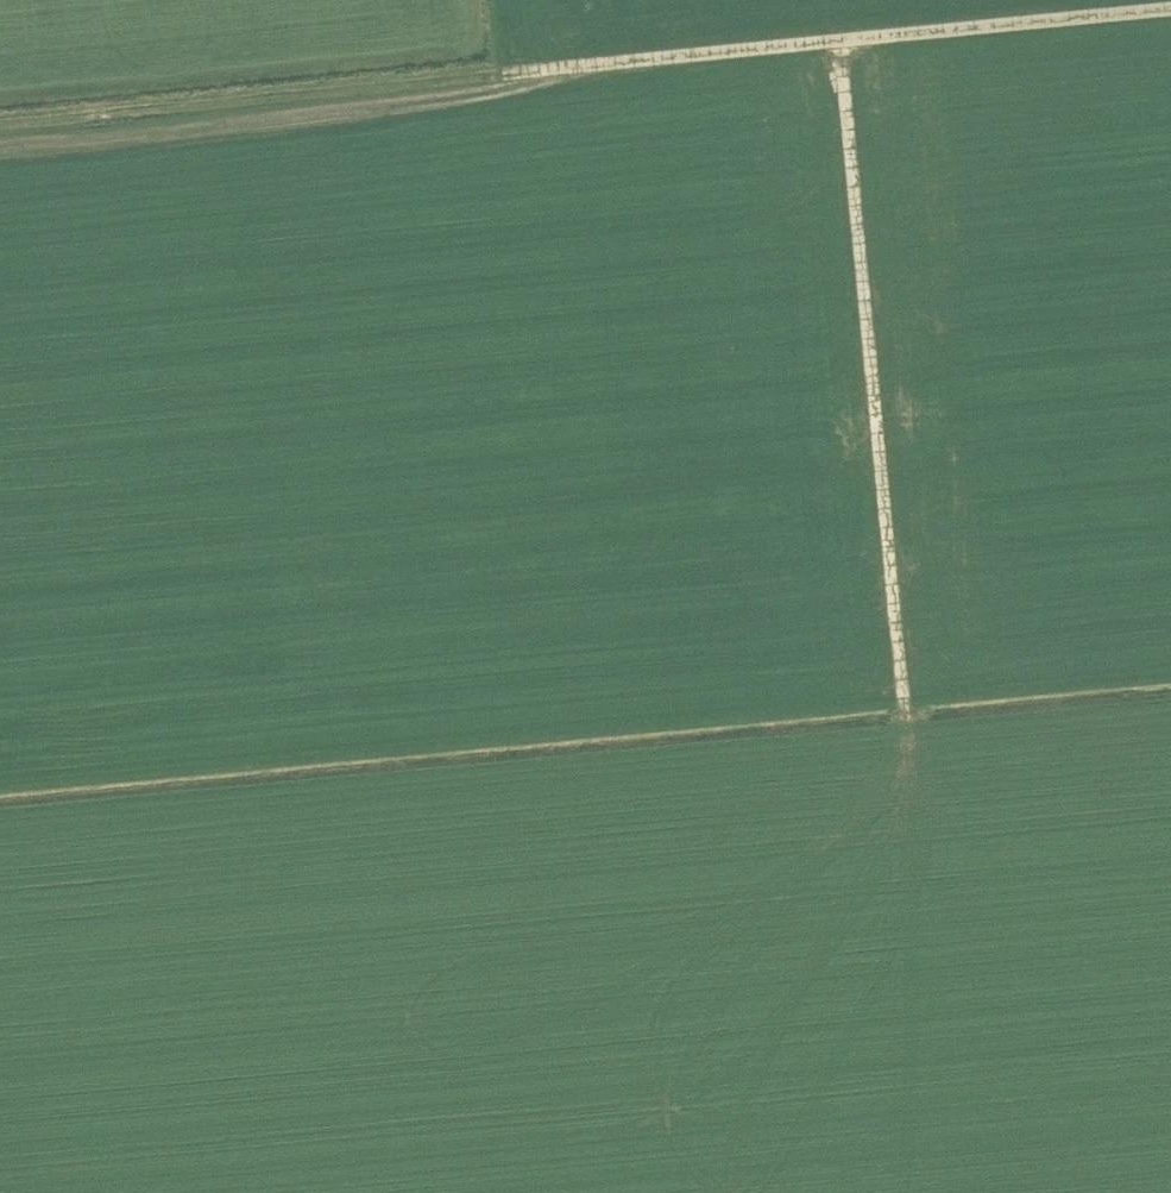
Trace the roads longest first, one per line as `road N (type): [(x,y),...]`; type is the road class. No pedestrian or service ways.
road 1 (track): [(0,126),(1170,16)]
road 2 (track): [(891,697),(840,50)]

